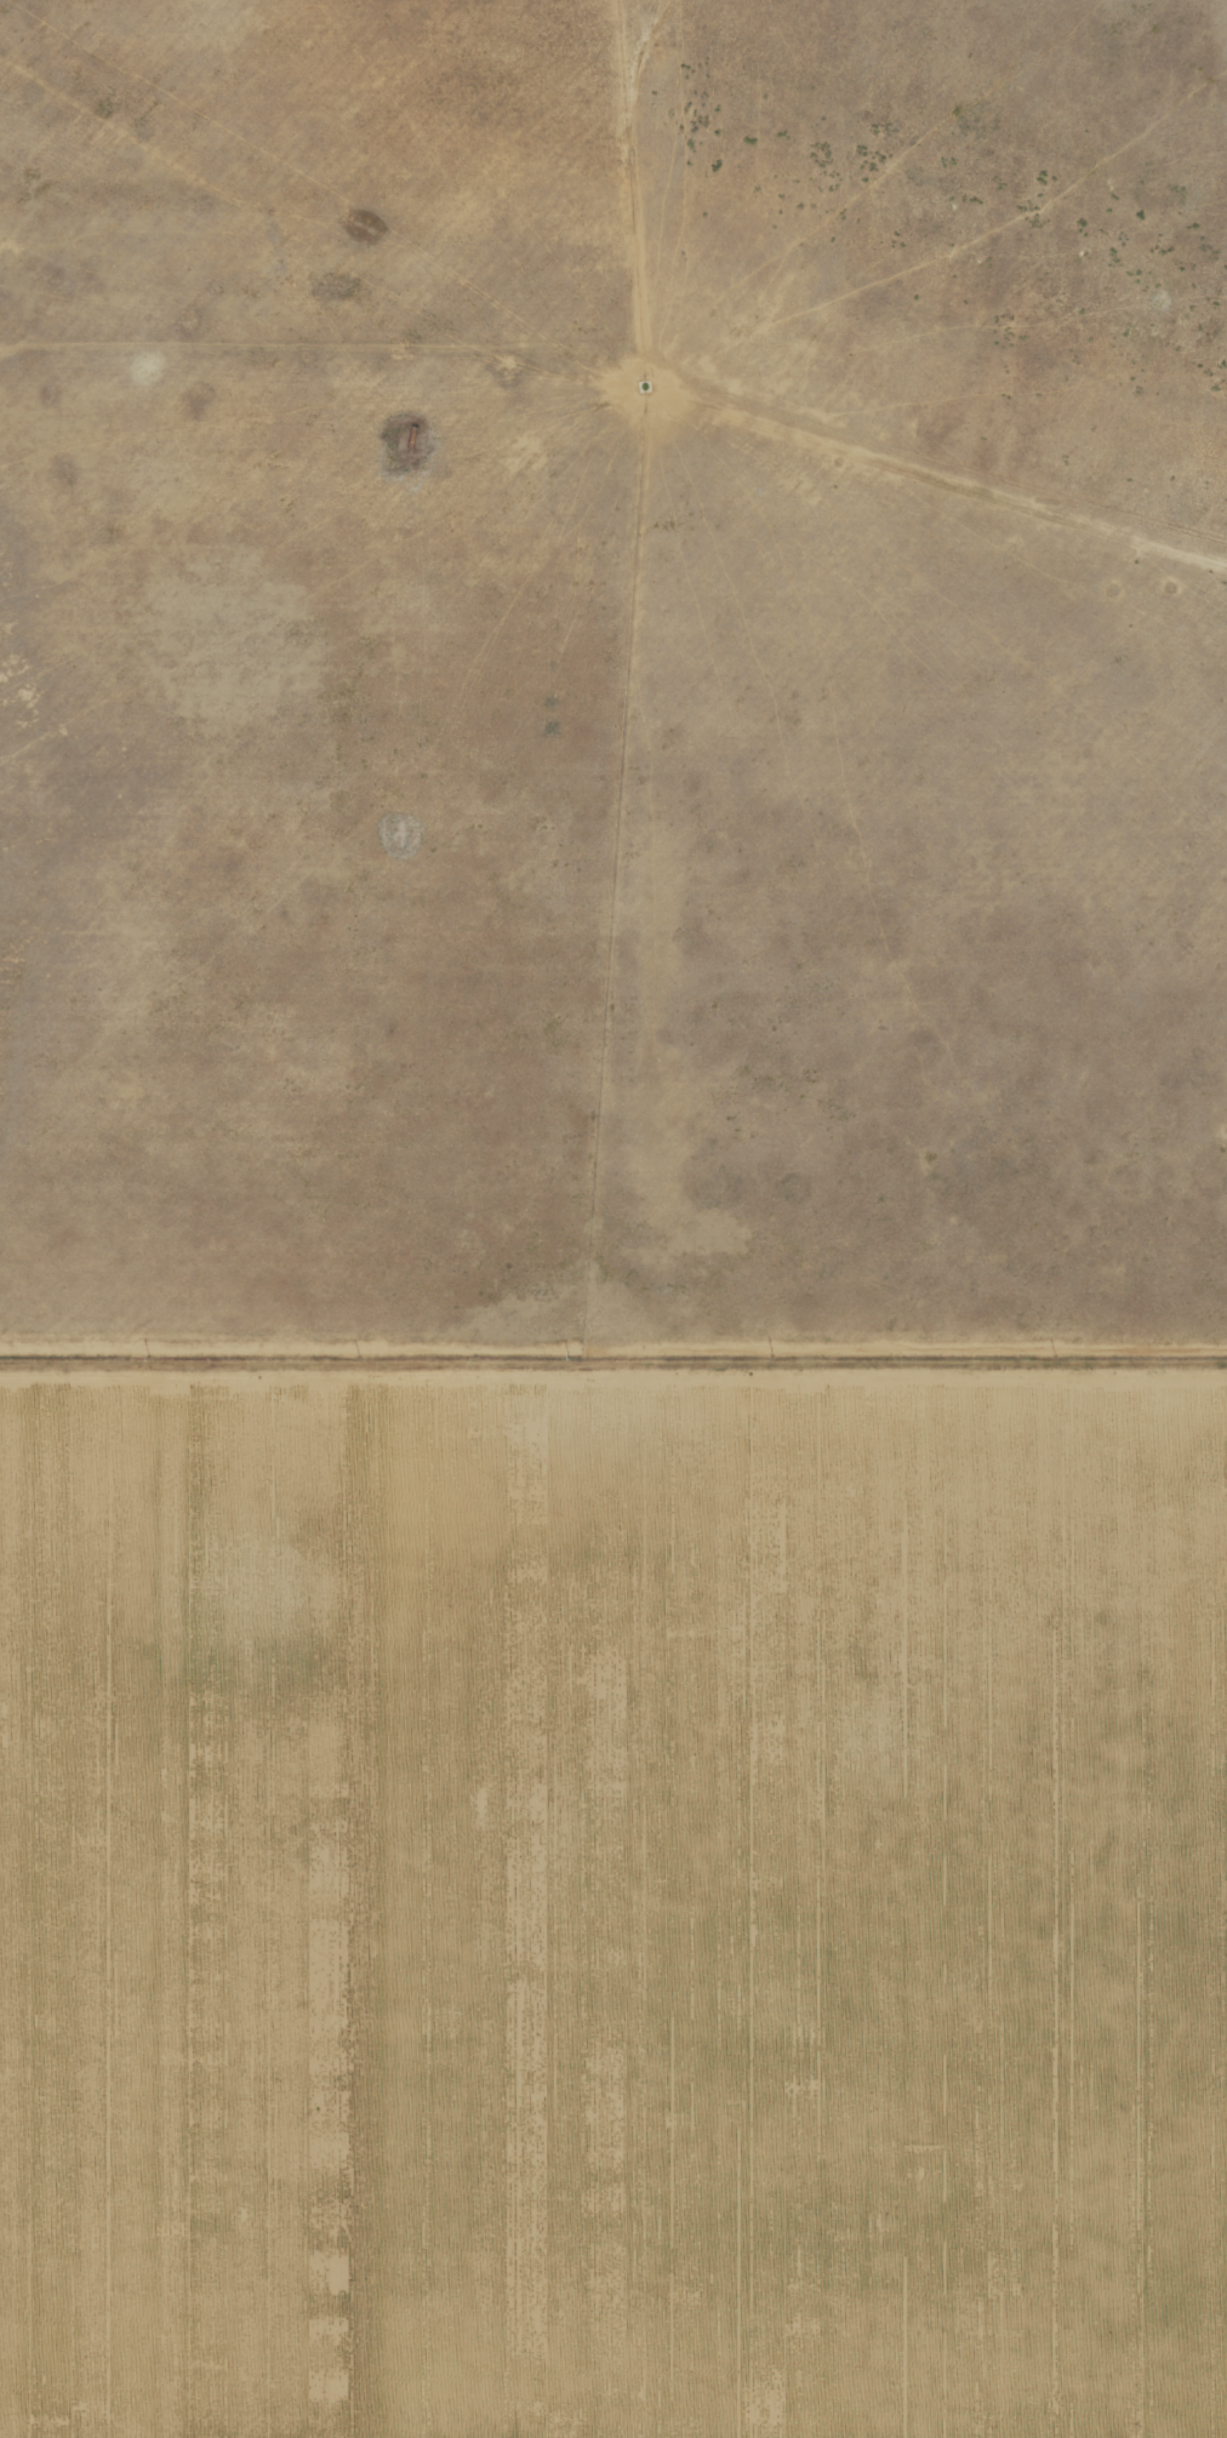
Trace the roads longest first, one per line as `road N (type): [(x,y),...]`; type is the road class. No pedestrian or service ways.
road 1 (residential): [(1226,1369),(0,1356)]

